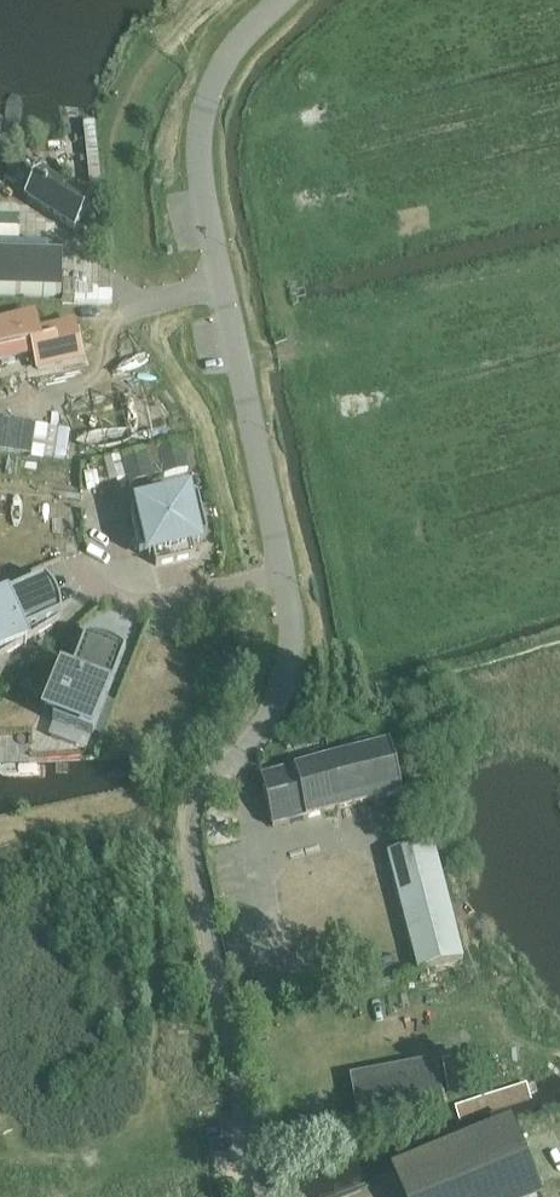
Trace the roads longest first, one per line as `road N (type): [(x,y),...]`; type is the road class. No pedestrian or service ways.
road 1 (unclassified): [(289,664),(290,614),(200,171),(200,117),(221,68),(284,0)]

